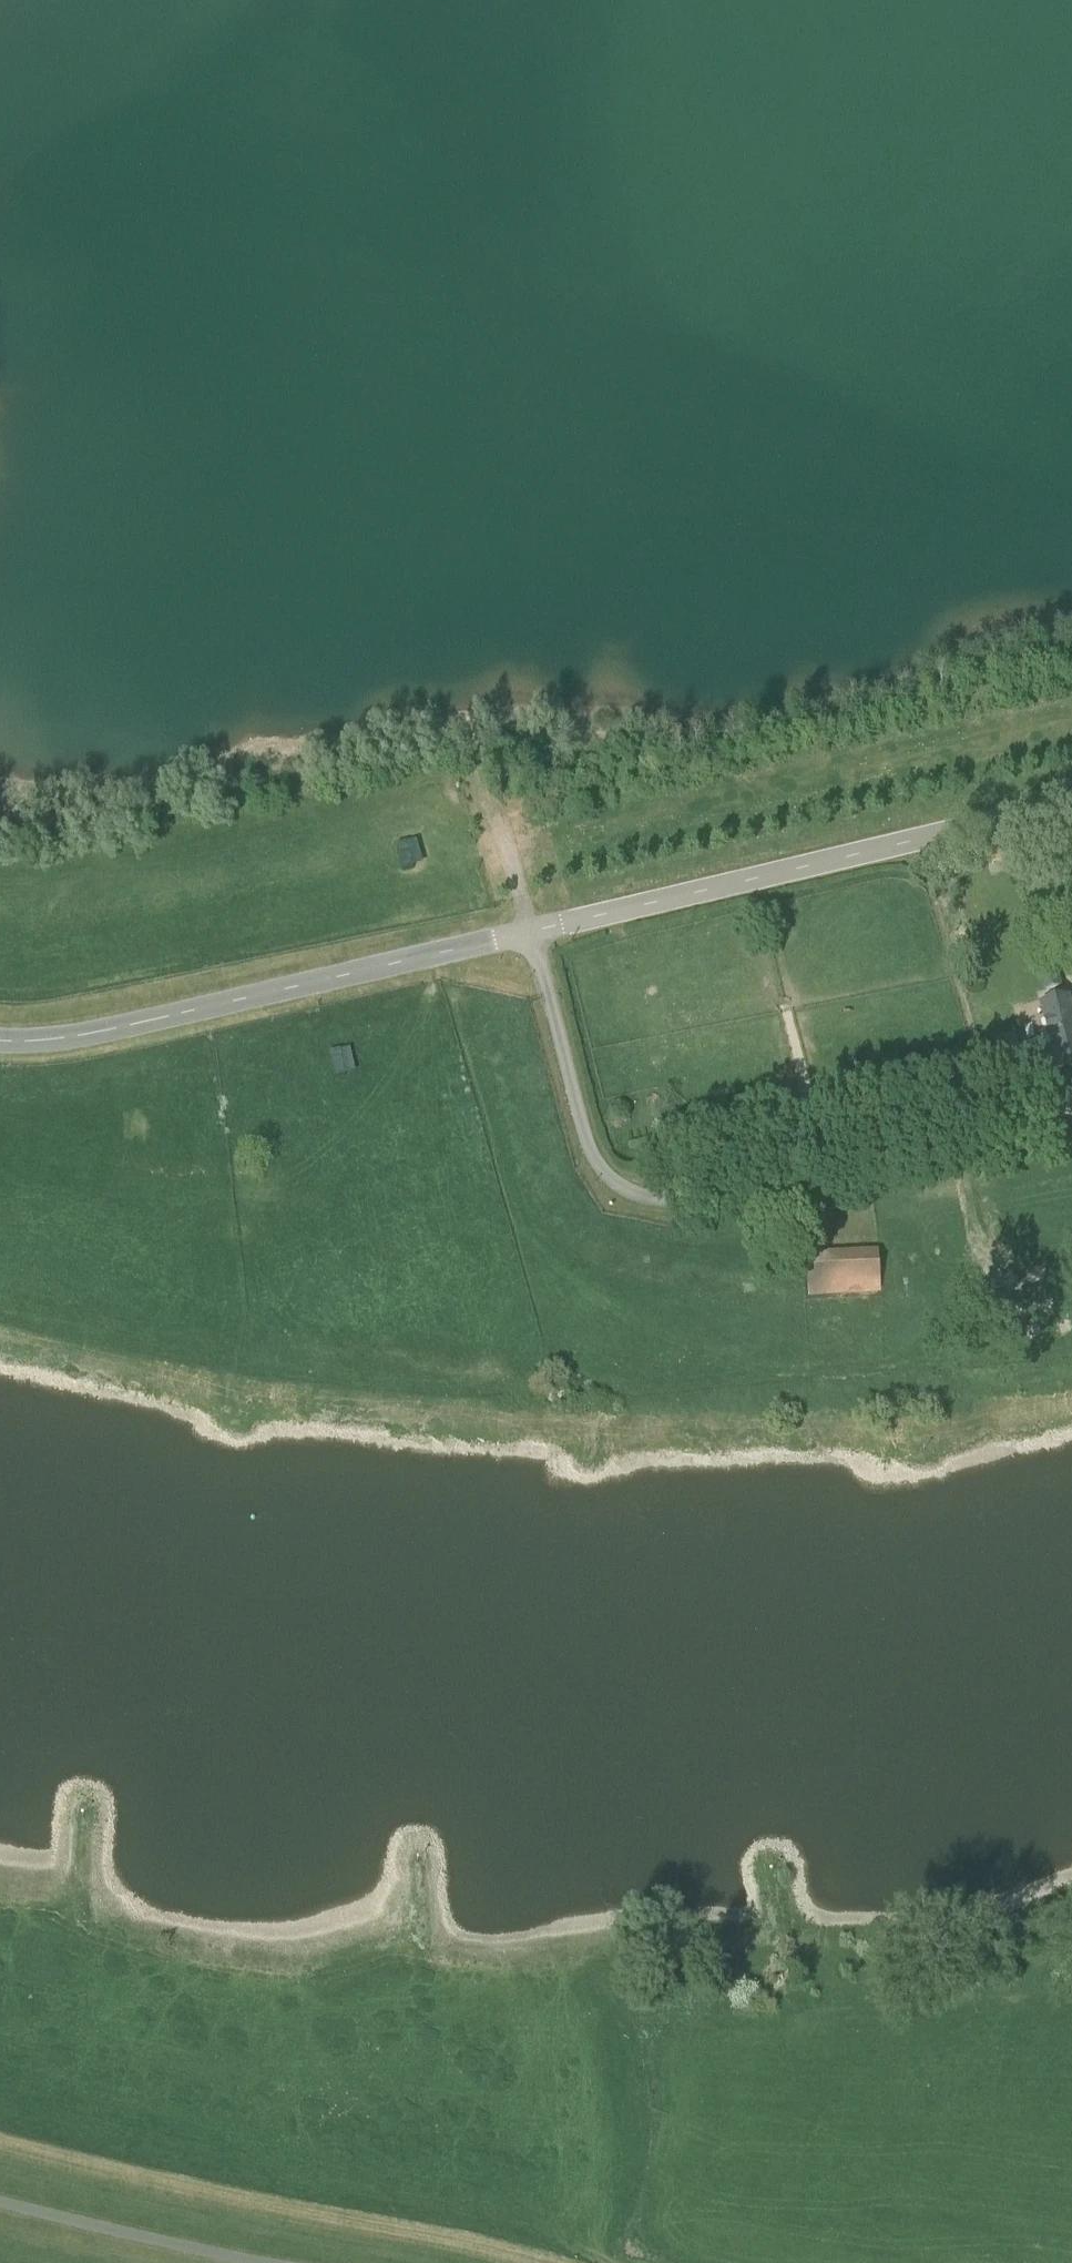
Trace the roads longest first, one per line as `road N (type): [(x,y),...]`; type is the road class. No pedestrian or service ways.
road 1 (unclassified): [(0,1036),(50,1039),(119,1028),(1071,796)]

